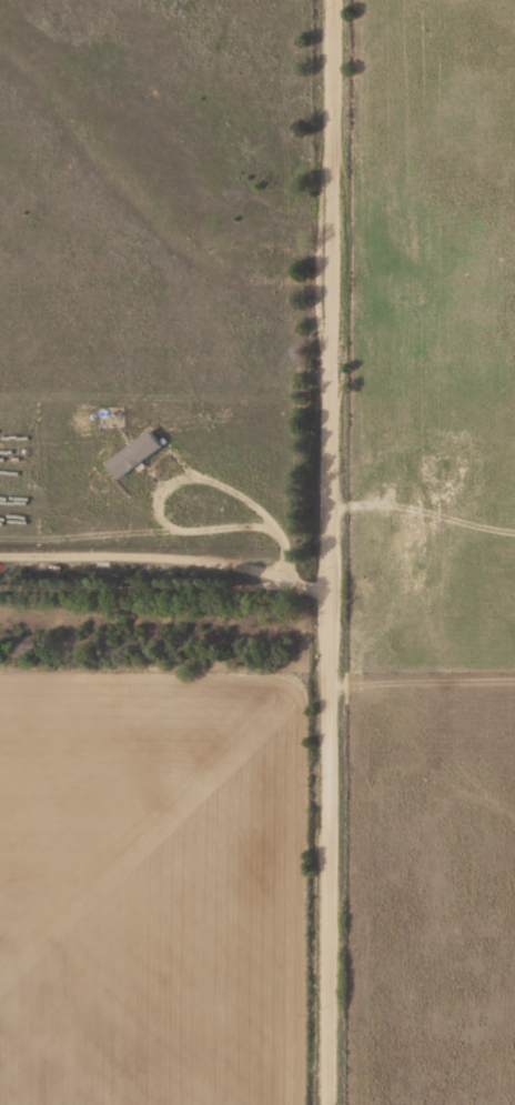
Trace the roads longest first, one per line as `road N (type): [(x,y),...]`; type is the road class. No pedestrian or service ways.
road 1 (residential): [(334,1104),(340,0)]
road 2 (residential): [(337,571),(0,559)]

